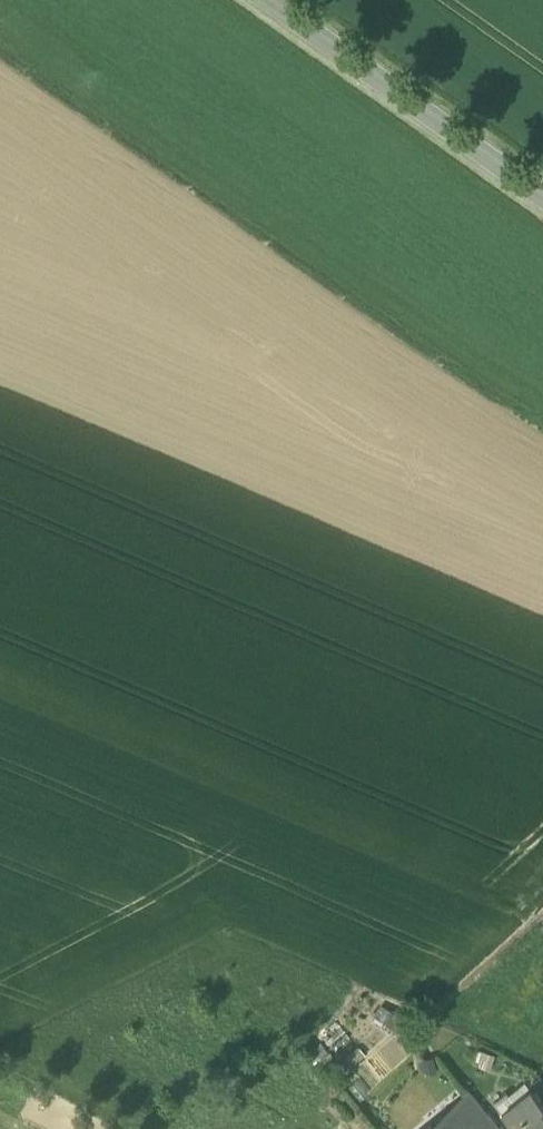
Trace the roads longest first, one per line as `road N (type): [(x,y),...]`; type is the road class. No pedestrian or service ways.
road 1 (tertiary): [(542,200),(265,0)]

